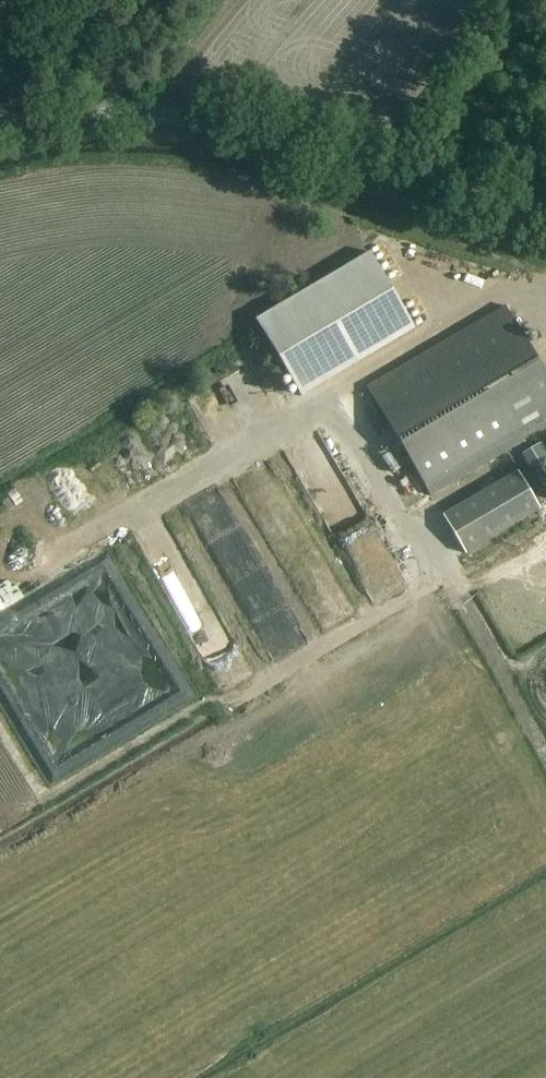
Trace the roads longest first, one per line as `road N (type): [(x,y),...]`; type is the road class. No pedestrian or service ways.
road 1 (tertiary): [(545,218),(164,116),(101,113),(0,127)]

